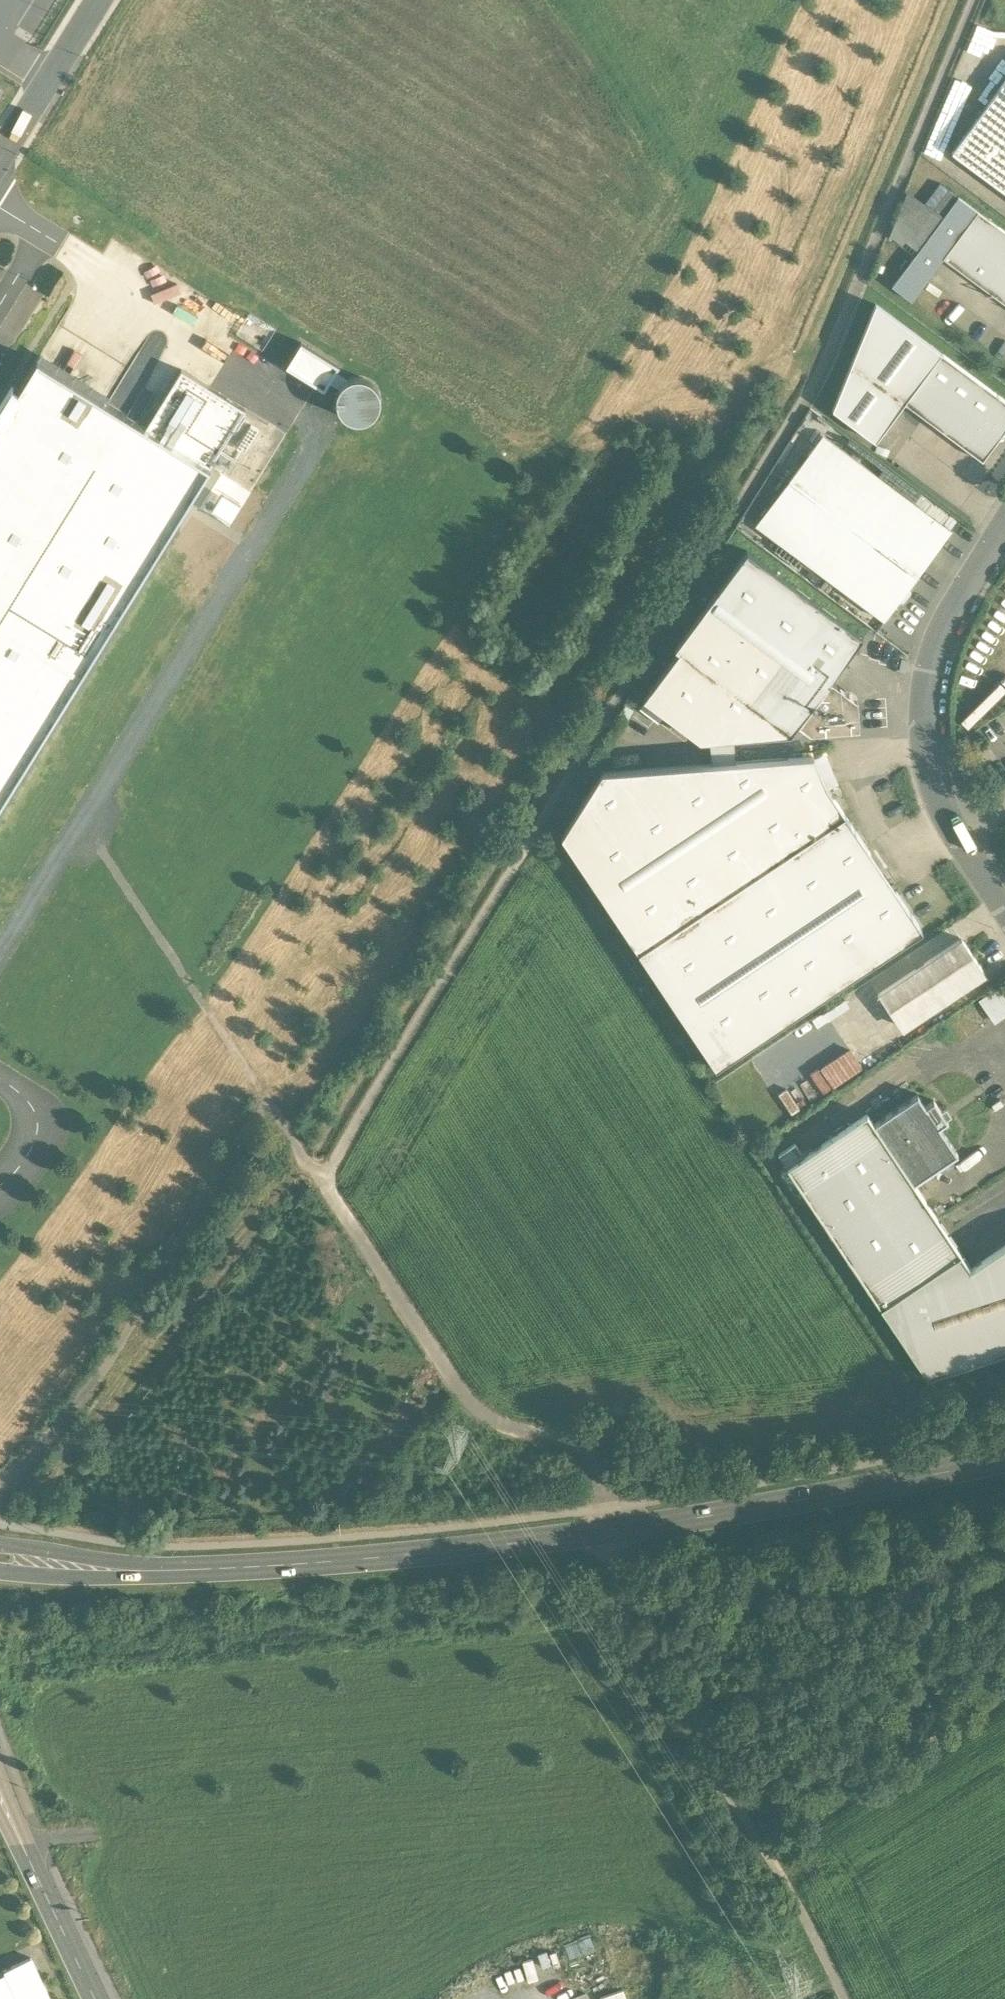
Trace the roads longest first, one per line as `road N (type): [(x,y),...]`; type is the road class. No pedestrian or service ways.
road 1 (track): [(318,1183),(802,406),(974,0)]
road 2 (secondary): [(133,1569),(460,1549),(730,1512),(1004,1460)]
road 3 (track): [(608,1530),(634,1644),(776,1867),(842,1998)]
road 4 (unclassified): [(1004,525),(948,617),(930,667),(923,741),(941,811),(1004,907)]
road 5 (track): [(943,0),(801,351)]
road 6 (unclassified): [(0,153),(93,0)]
road 7 (tertiary): [(91,1998),(27,1857)]
road 8 (secondary): [(133,1569),(0,1544)]
road 9 (secondary): [(0,1572),(133,1569)]

